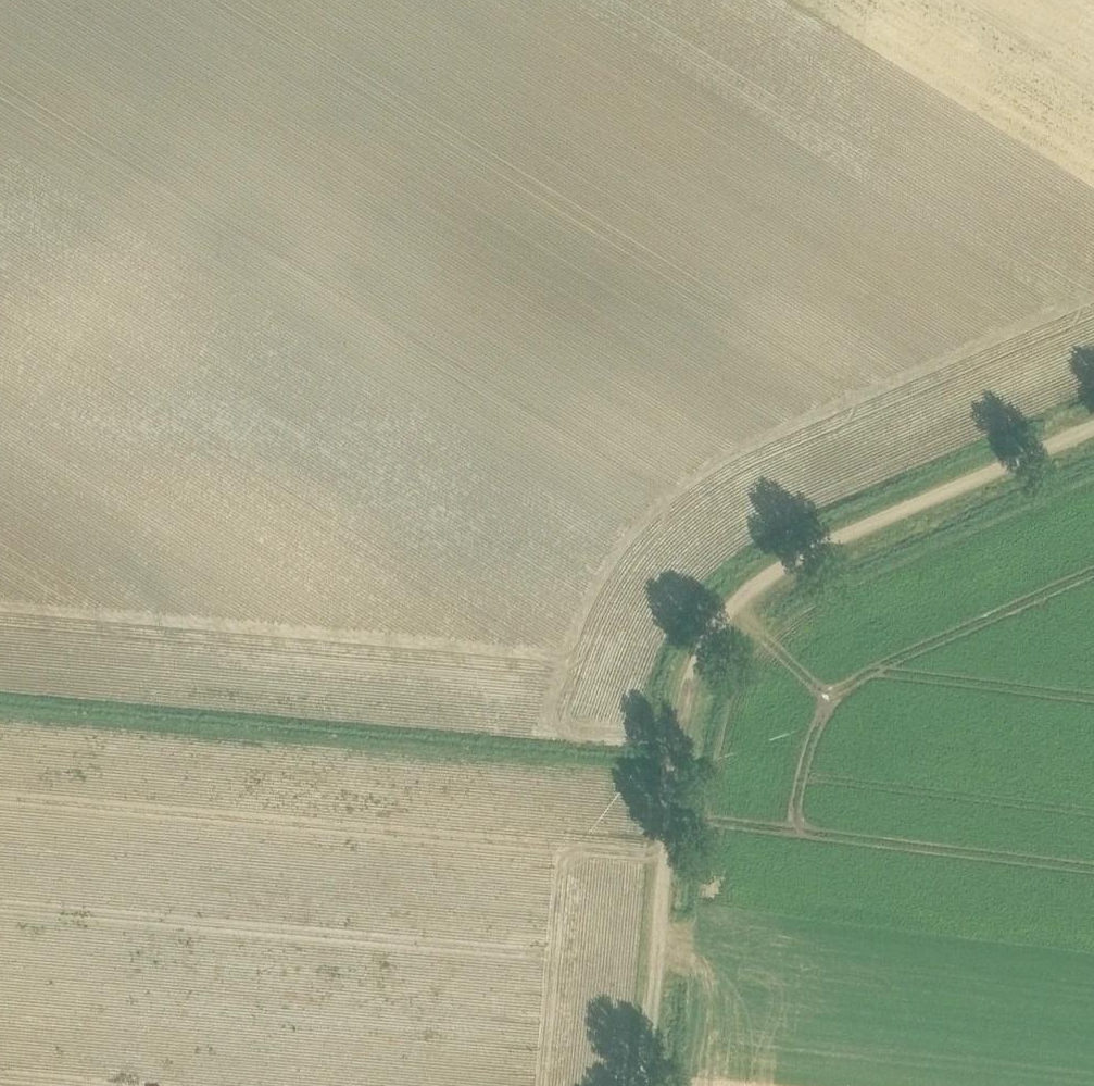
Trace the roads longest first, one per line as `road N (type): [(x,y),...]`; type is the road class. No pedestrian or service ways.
road 1 (track): [(646,1085),(678,740),(693,673),(714,631),(797,558),(1093,427)]

